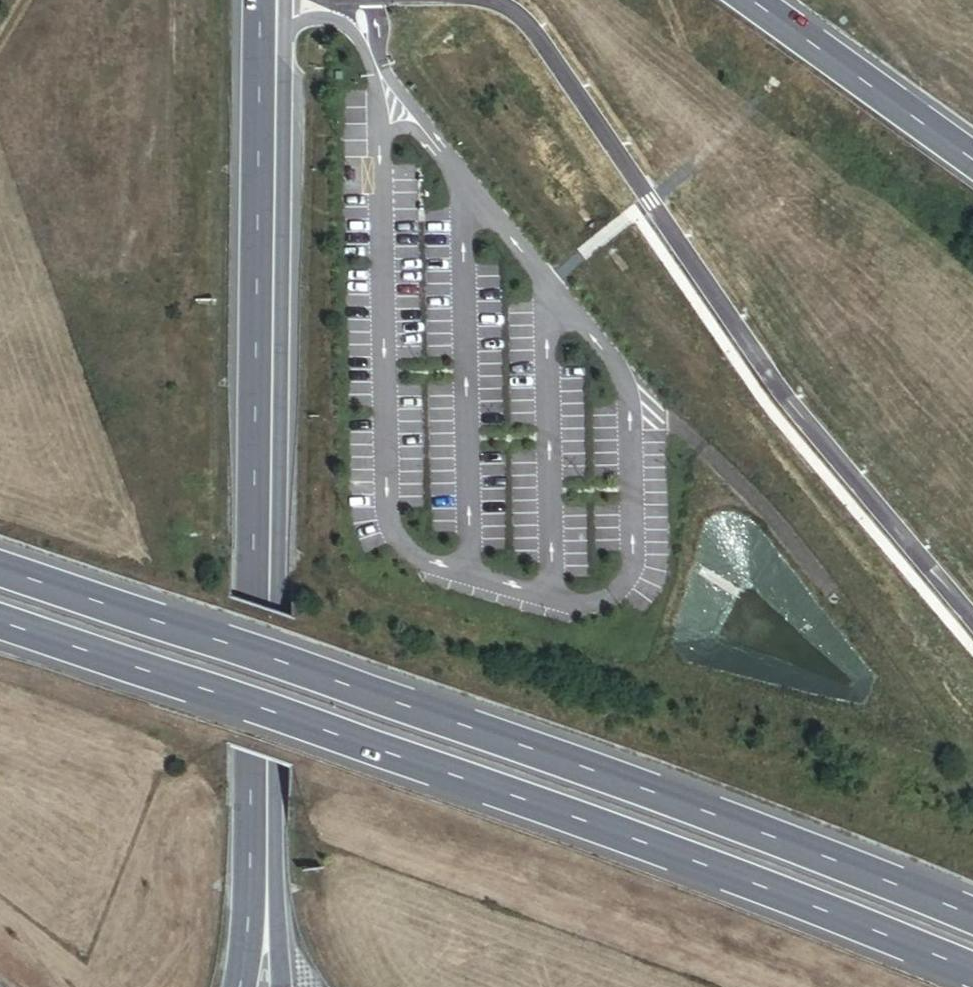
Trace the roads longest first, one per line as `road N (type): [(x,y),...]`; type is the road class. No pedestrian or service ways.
road 1 (motorway): [(0,622),(474,785),(972,976)]
road 2 (motorway): [(972,919),(341,683),(0,569)]
road 3 (primary): [(275,0),(265,952)]
road 4 (unclassified): [(972,620),(775,385),(542,44),(505,7),(485,0)]
road 5 (motorway): [(972,159),(752,0)]

